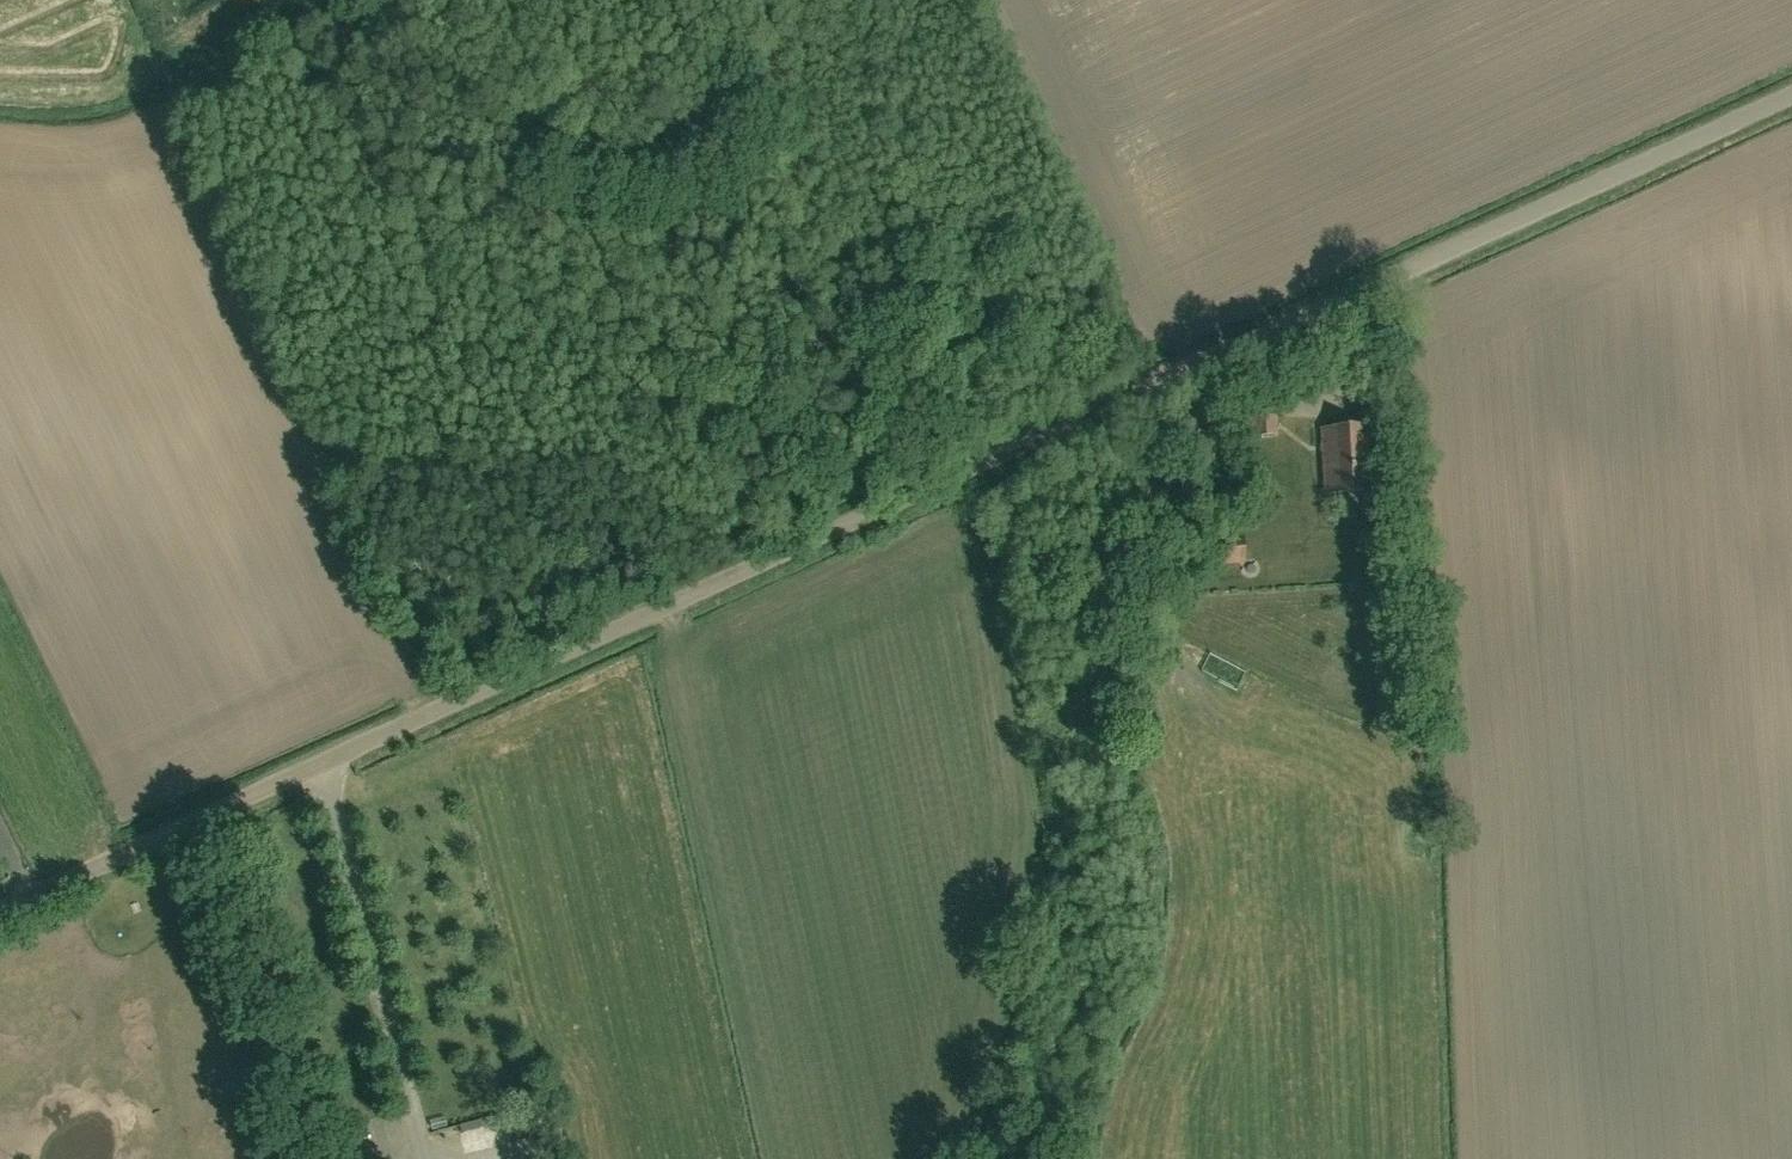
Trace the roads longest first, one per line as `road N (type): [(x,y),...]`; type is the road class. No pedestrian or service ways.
road 1 (unclassified): [(0,911),(1791,93)]

